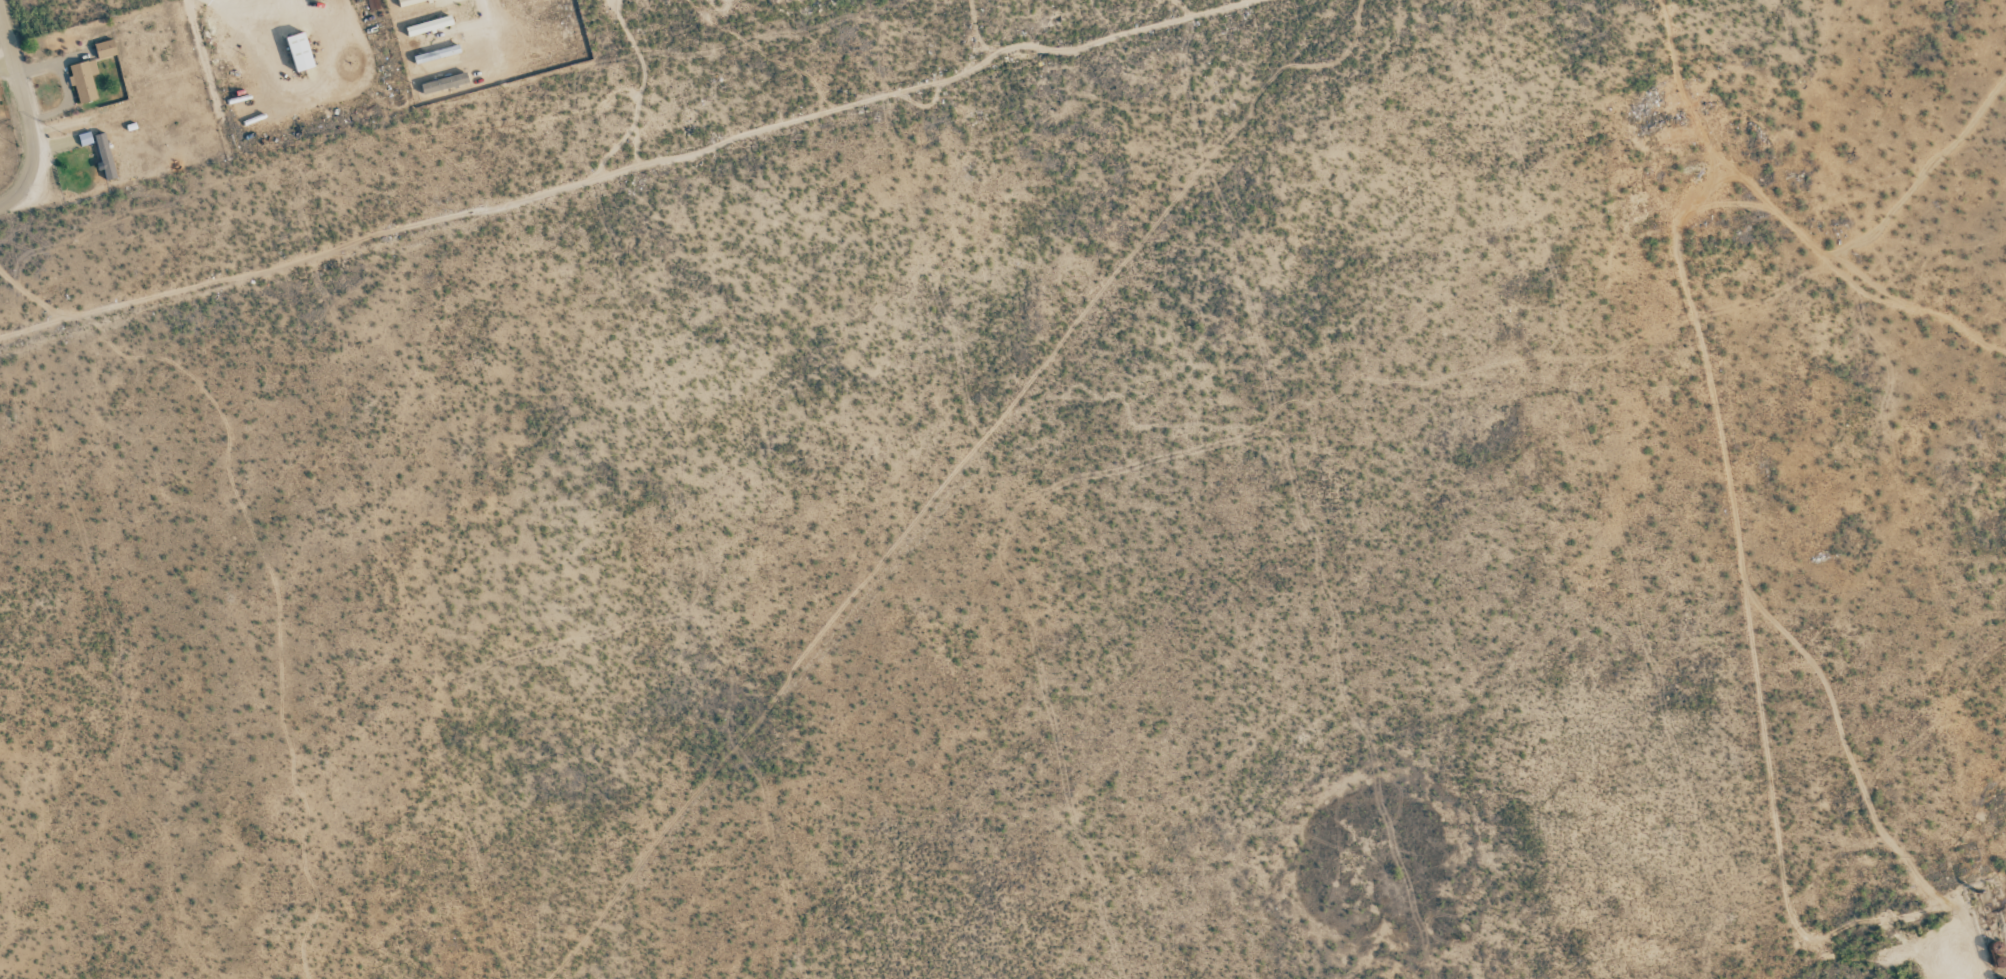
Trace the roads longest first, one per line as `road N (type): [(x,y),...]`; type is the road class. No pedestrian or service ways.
road 1 (residential): [(228,141),(190,0)]

